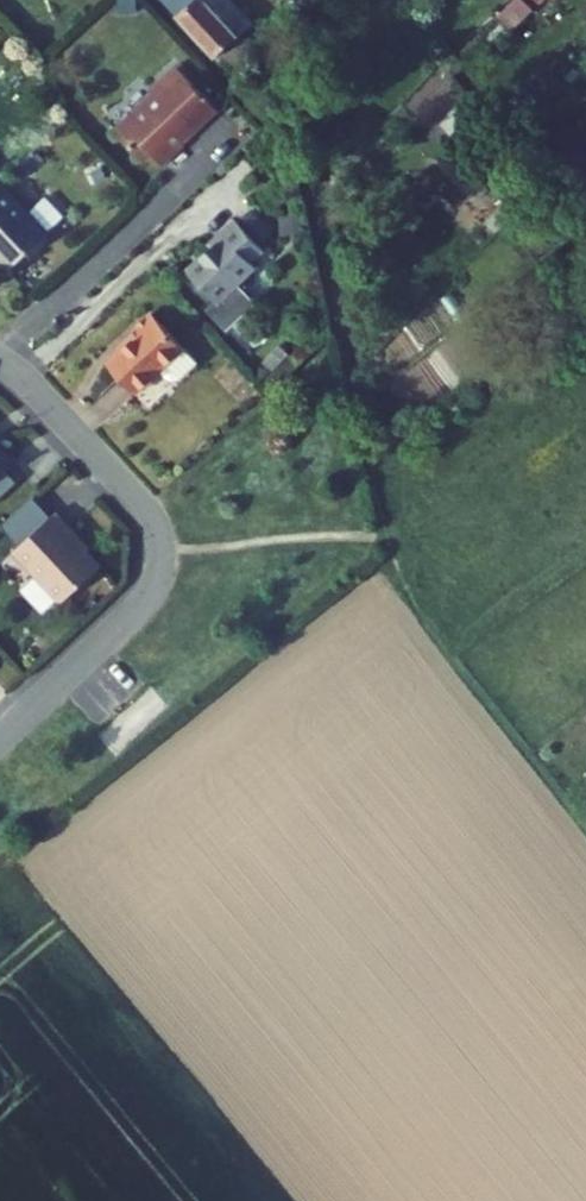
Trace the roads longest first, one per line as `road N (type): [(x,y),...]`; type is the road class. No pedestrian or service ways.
road 1 (residential): [(0,358),(146,508),(162,550),(143,599),(0,735)]

